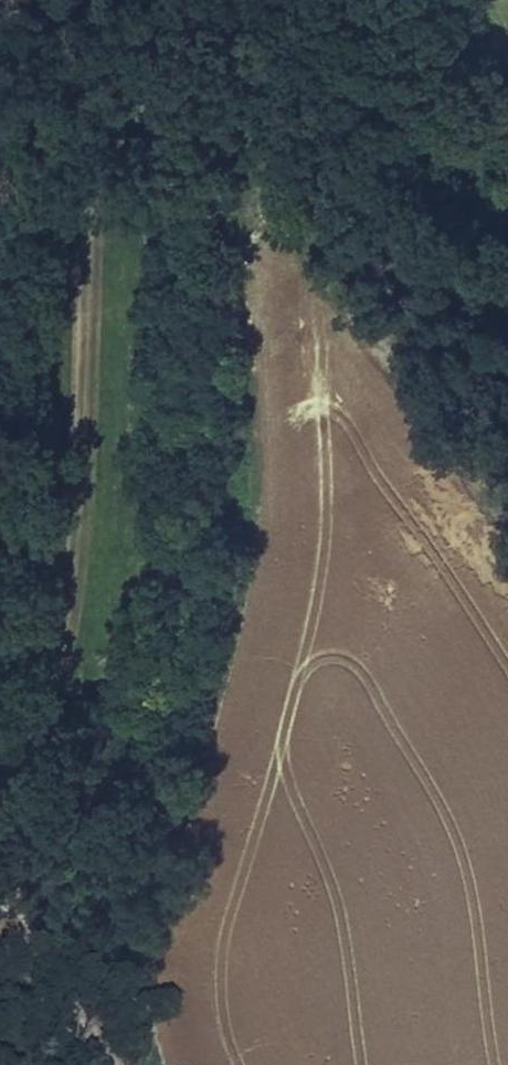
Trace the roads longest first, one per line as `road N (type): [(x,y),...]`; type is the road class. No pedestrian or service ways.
road 1 (track): [(122,1064),(0,889)]

